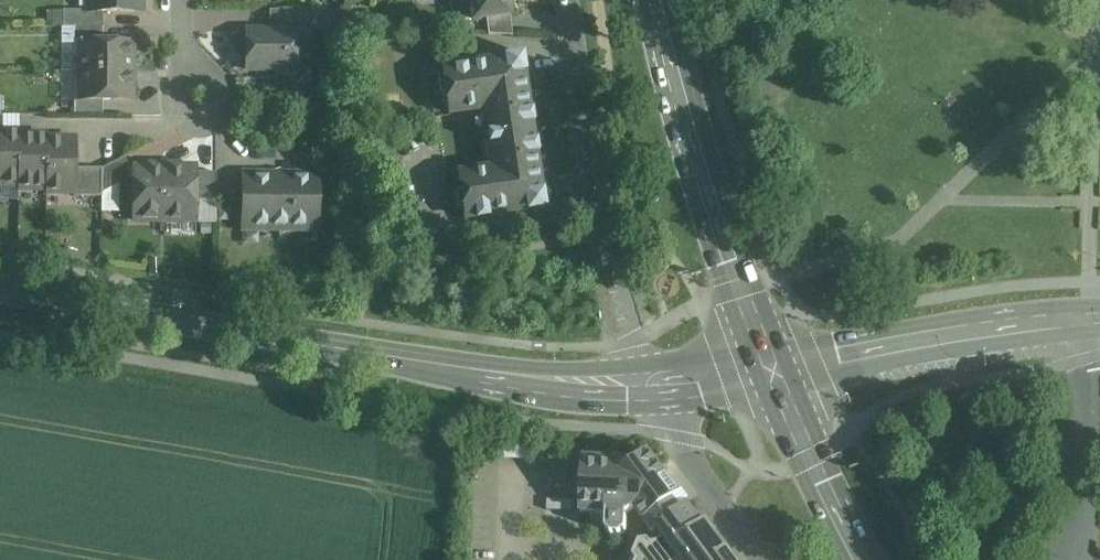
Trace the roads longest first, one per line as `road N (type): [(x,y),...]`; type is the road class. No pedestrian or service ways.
road 1 (tertiary): [(650,390),(548,385),(0,283)]
road 2 (residential): [(650,390),(592,193),(563,0)]
road 3 (primary): [(665,0),(768,374)]
road 4 (tertiary): [(1083,319),(970,330),(768,374)]
road 5 (residential): [(1066,559),(1083,511),(1094,422),(1083,319)]
road 6 (primary): [(768,374),(864,559)]
road 7 (residential): [(767,559),(650,390)]
road 8 (residential): [(184,56),(175,92),(182,117),(195,123),(217,111),(215,79)]

